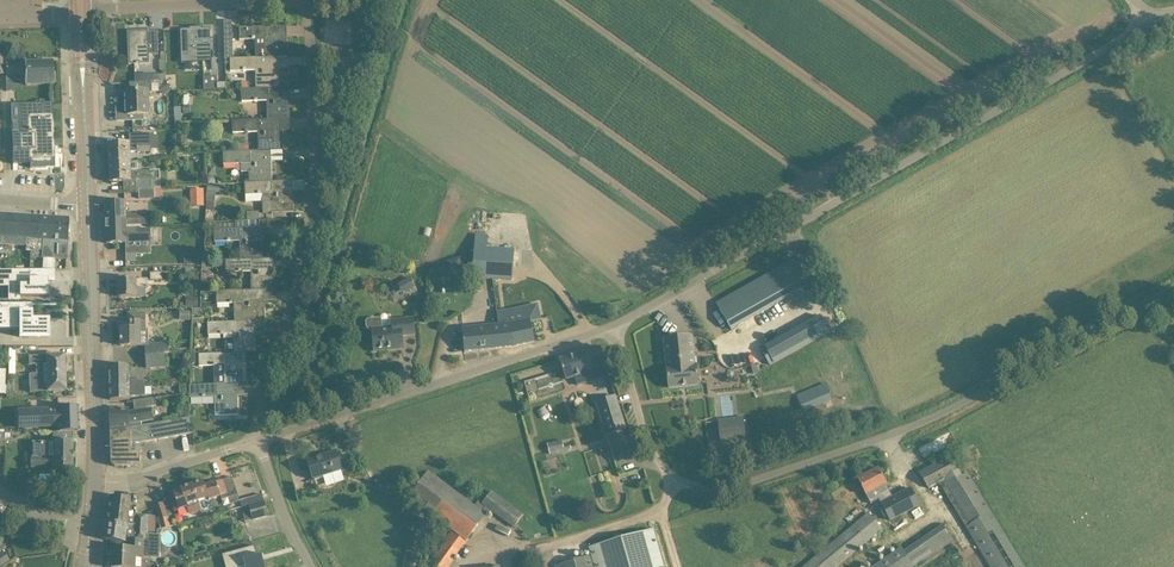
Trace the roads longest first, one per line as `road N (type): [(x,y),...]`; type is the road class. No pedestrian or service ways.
road 1 (unclassified): [(617,327),(665,475),(684,488),(740,488),(884,442),(1173,291)]
road 2 (unclassified): [(617,327),(1150,24)]
road 3 (residential): [(257,440),(317,216),(311,1)]
road 4 (unclassified): [(257,440),(617,327)]
road 5 (tertiary): [(96,483),(88,206)]
road 6 (tertiary): [(88,206),(83,9)]
road 7 (residential): [(83,9),(259,3)]
road 8 (unclassified): [(96,483),(142,477),(257,440)]
road 9 (unclassified): [(312,566),(257,440)]

